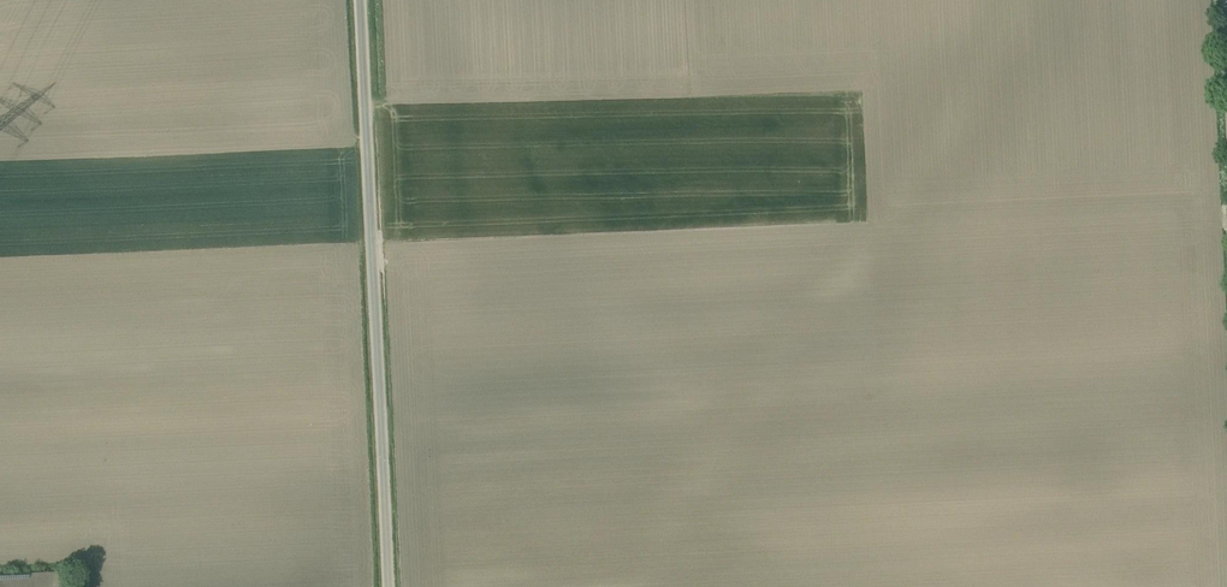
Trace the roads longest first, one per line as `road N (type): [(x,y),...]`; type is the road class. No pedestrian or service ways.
road 1 (unclassified): [(389,586),(362,0)]

